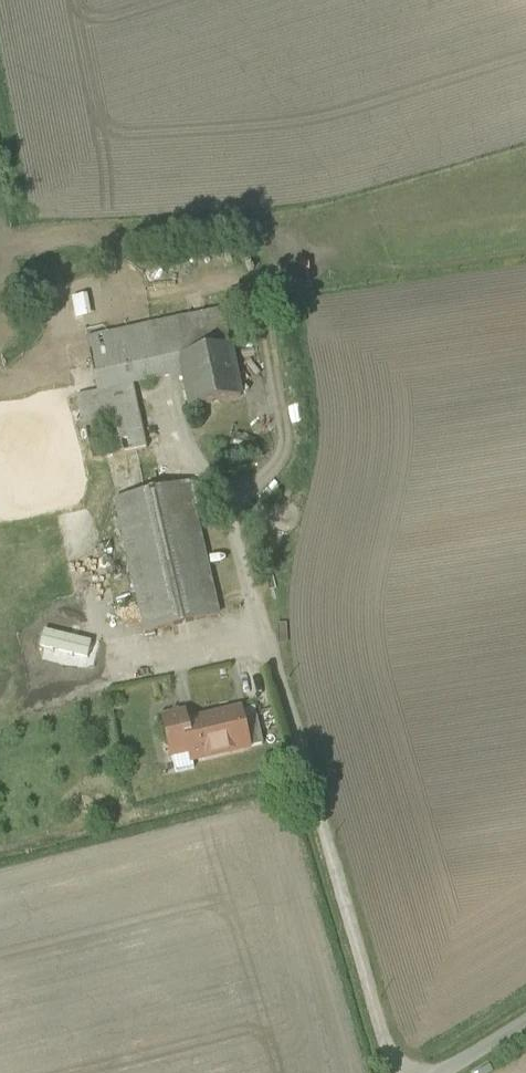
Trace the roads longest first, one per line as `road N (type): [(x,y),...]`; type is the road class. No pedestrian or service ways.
road 1 (unclassified): [(398,1072),(250,573)]

